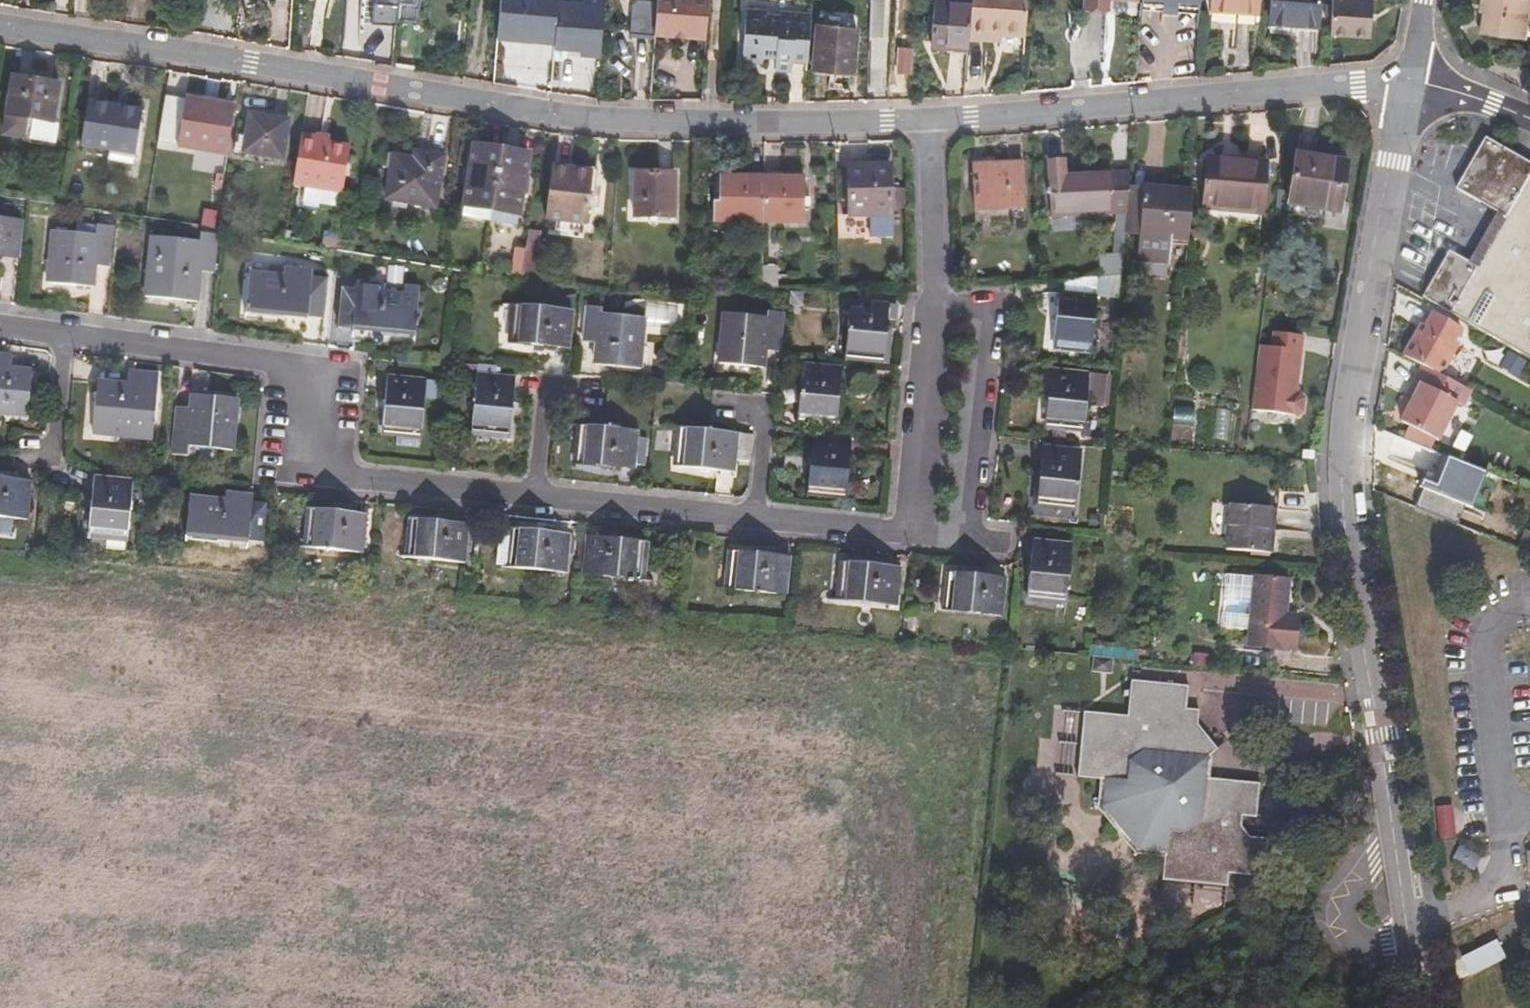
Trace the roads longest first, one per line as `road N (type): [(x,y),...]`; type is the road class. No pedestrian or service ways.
road 1 (unclassified): [(1411,79),(1348,375),(1344,469),(1436,1007)]
road 2 (residential): [(928,117),(690,120),(530,111),(0,23)]
road 3 (residential): [(67,337),(296,369),(304,467),(532,491)]
road 4 (residential): [(1411,79),(928,117)]
road 5 (residential): [(937,309),(994,309),(972,536),(916,528)]
road 6 (residential): [(916,528),(937,309)]
road 7 (residential): [(532,491),(749,514)]
road 8 (residential): [(937,309),(928,117)]
road 9 (residential): [(749,514),(916,528)]
road 10 (residential): [(532,491),(544,390),(591,395)]
road 11 (residential): [(717,411),(757,414),(749,514)]
road 12 (residential): [(67,337),(53,453),(31,455)]
road 13 (residential): [(1529,119),(1411,79)]

